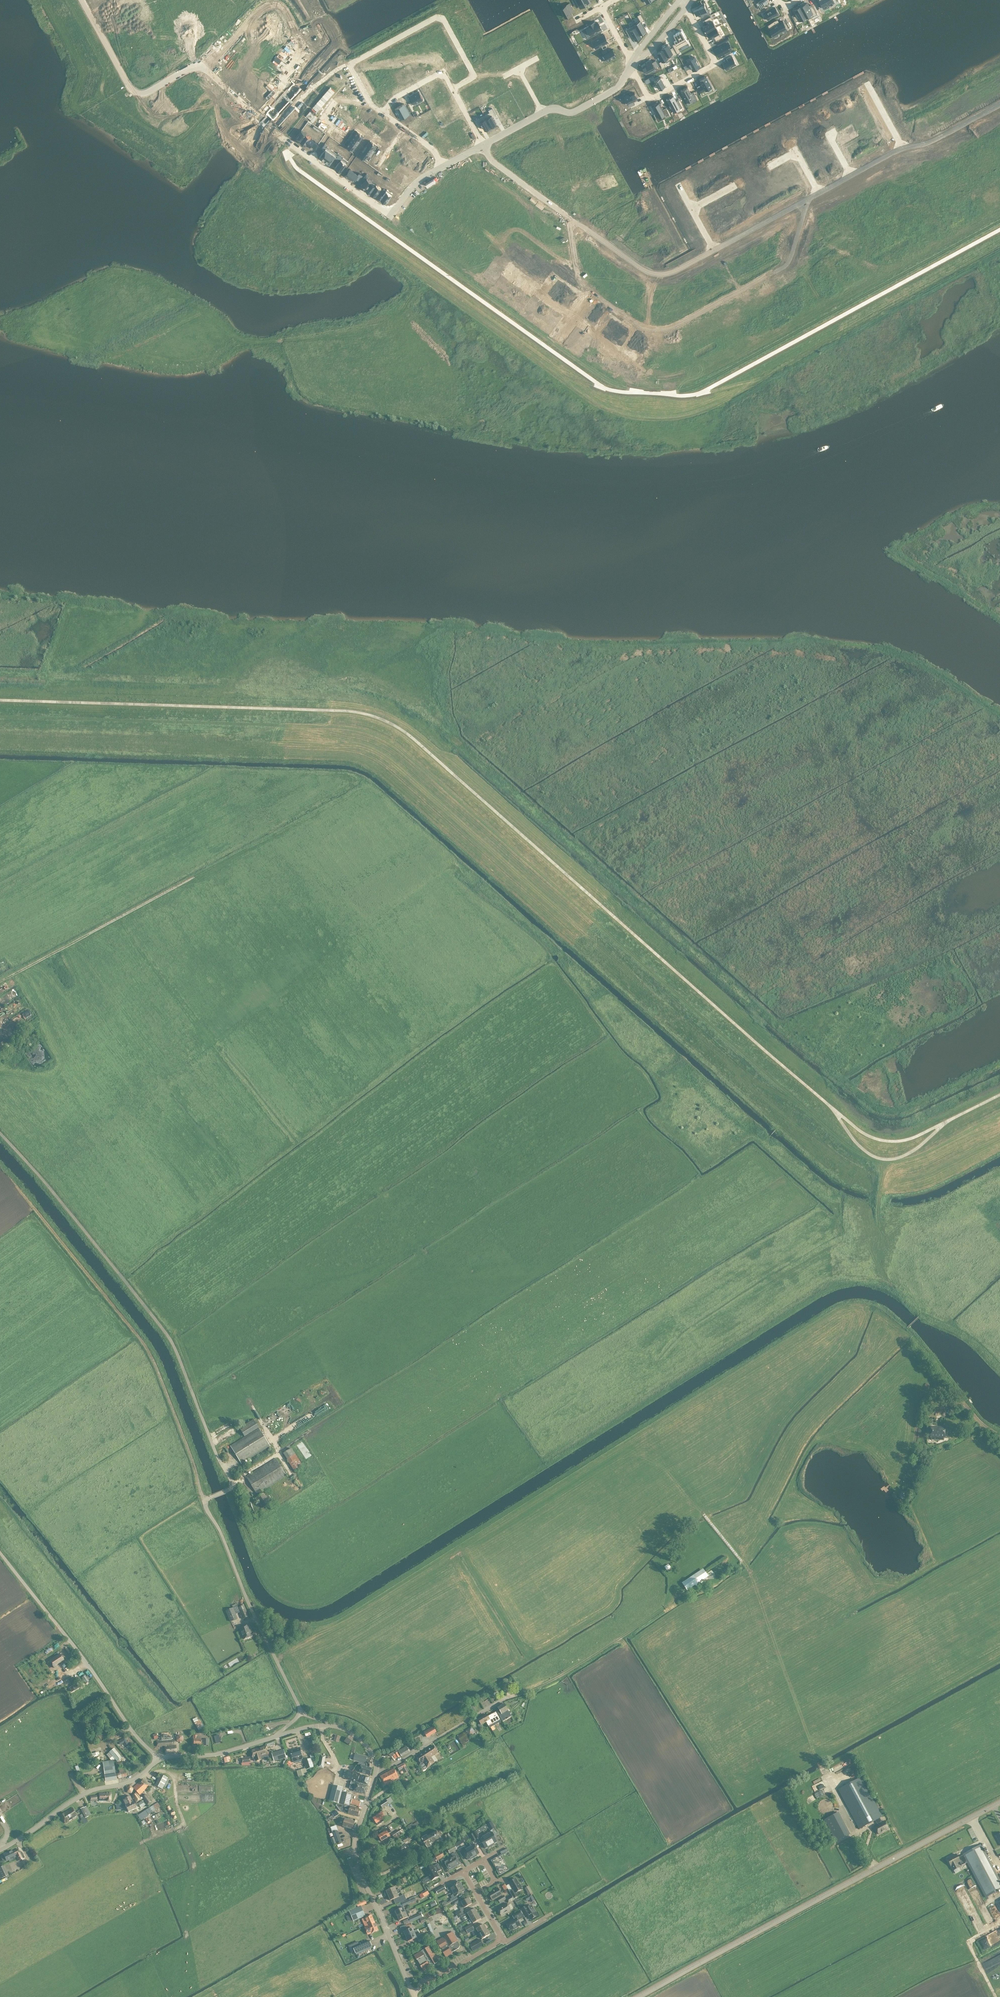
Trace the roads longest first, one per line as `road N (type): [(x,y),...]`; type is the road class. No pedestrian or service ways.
road 1 (track): [(0,716),(372,733),(399,748),(851,1148),(883,1162),(911,1159),(999,1114)]
road 2 (unclassified): [(301,1711),(205,1505),(232,1485),(175,1349),(0,1132)]
road 3 (tertiary): [(642,1996),(999,1803)]
road 4 (track): [(377,1770),(568,1672),(665,1607)]
road 5 (unclassified): [(158,1759),(0,1553)]
road 6 (residential): [(413,1992),(355,1852),(377,1770)]
road 7 (residential): [(273,128),(390,215),(409,189),(442,166)]
road 8 (residential): [(350,64),(436,17),(475,76),(451,89)]
road 9 (unclassified): [(0,1850),(81,1795),(131,1781),(158,1759)]
road 10 (tertiary): [(81,0),(136,94),(192,67),(205,69)]
road 11 (residential): [(631,63),(648,99),(718,64),(686,8)]
road 12 (residential): [(618,311),(650,330),(675,328),(775,271)]
road 13 (tertiary): [(714,250),(648,274),(569,217)]
road 14 (residential): [(205,69),(251,110),(305,48)]
road 15 (unclassified): [(158,1759),(215,1754),(276,1736)]

